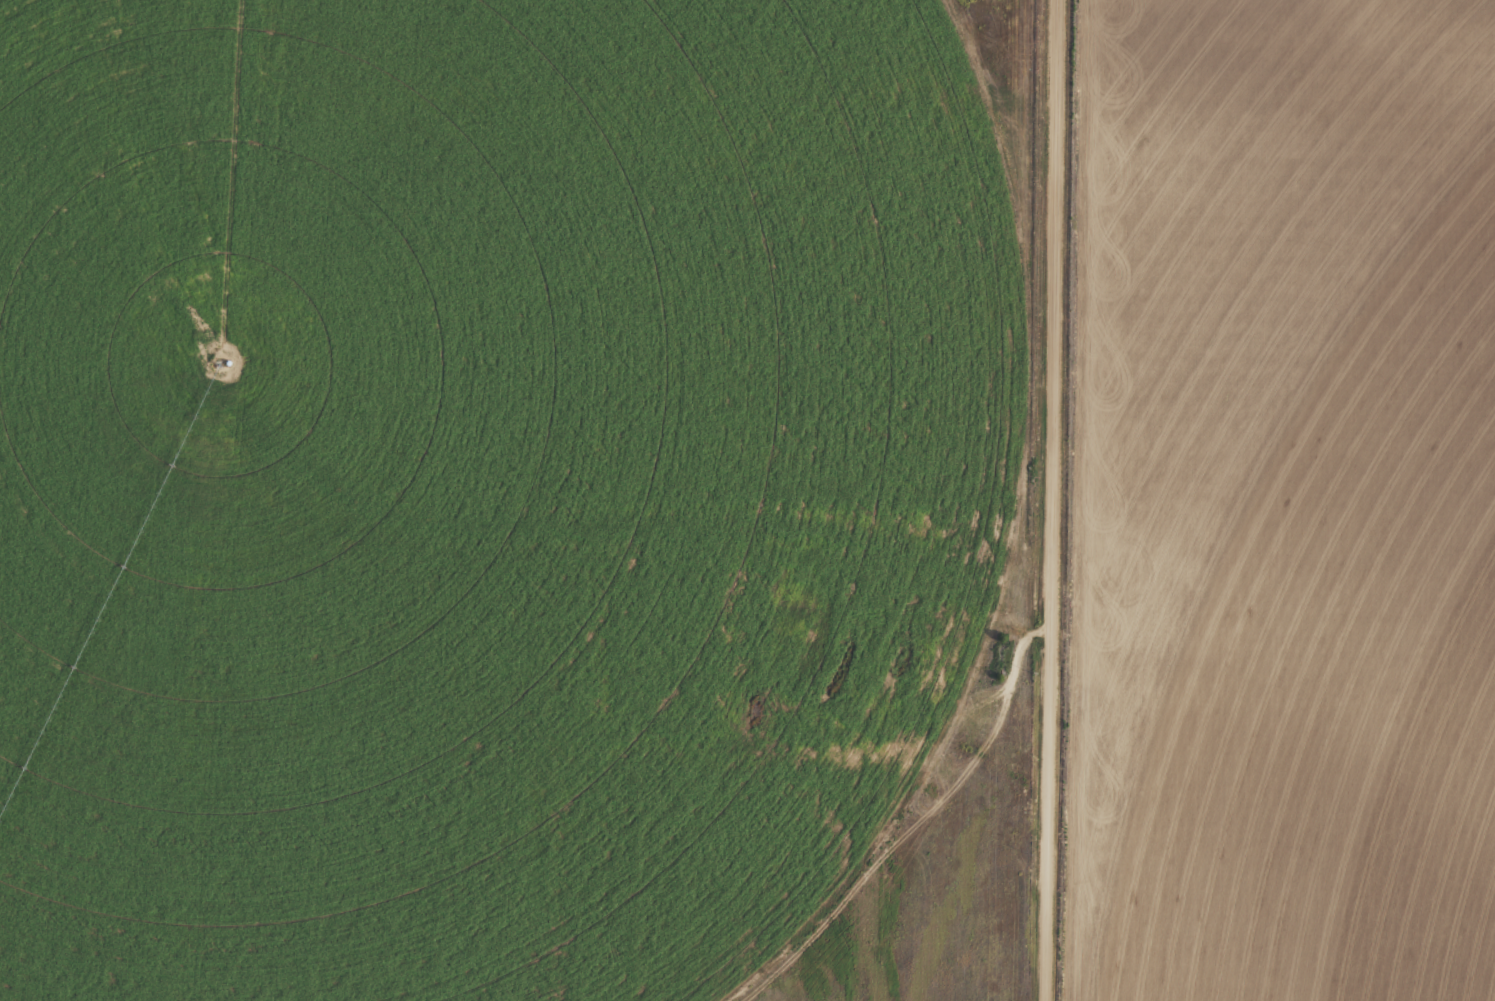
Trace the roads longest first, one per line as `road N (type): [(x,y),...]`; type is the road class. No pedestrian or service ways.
road 1 (residential): [(1042,1000),(1058,0)]

